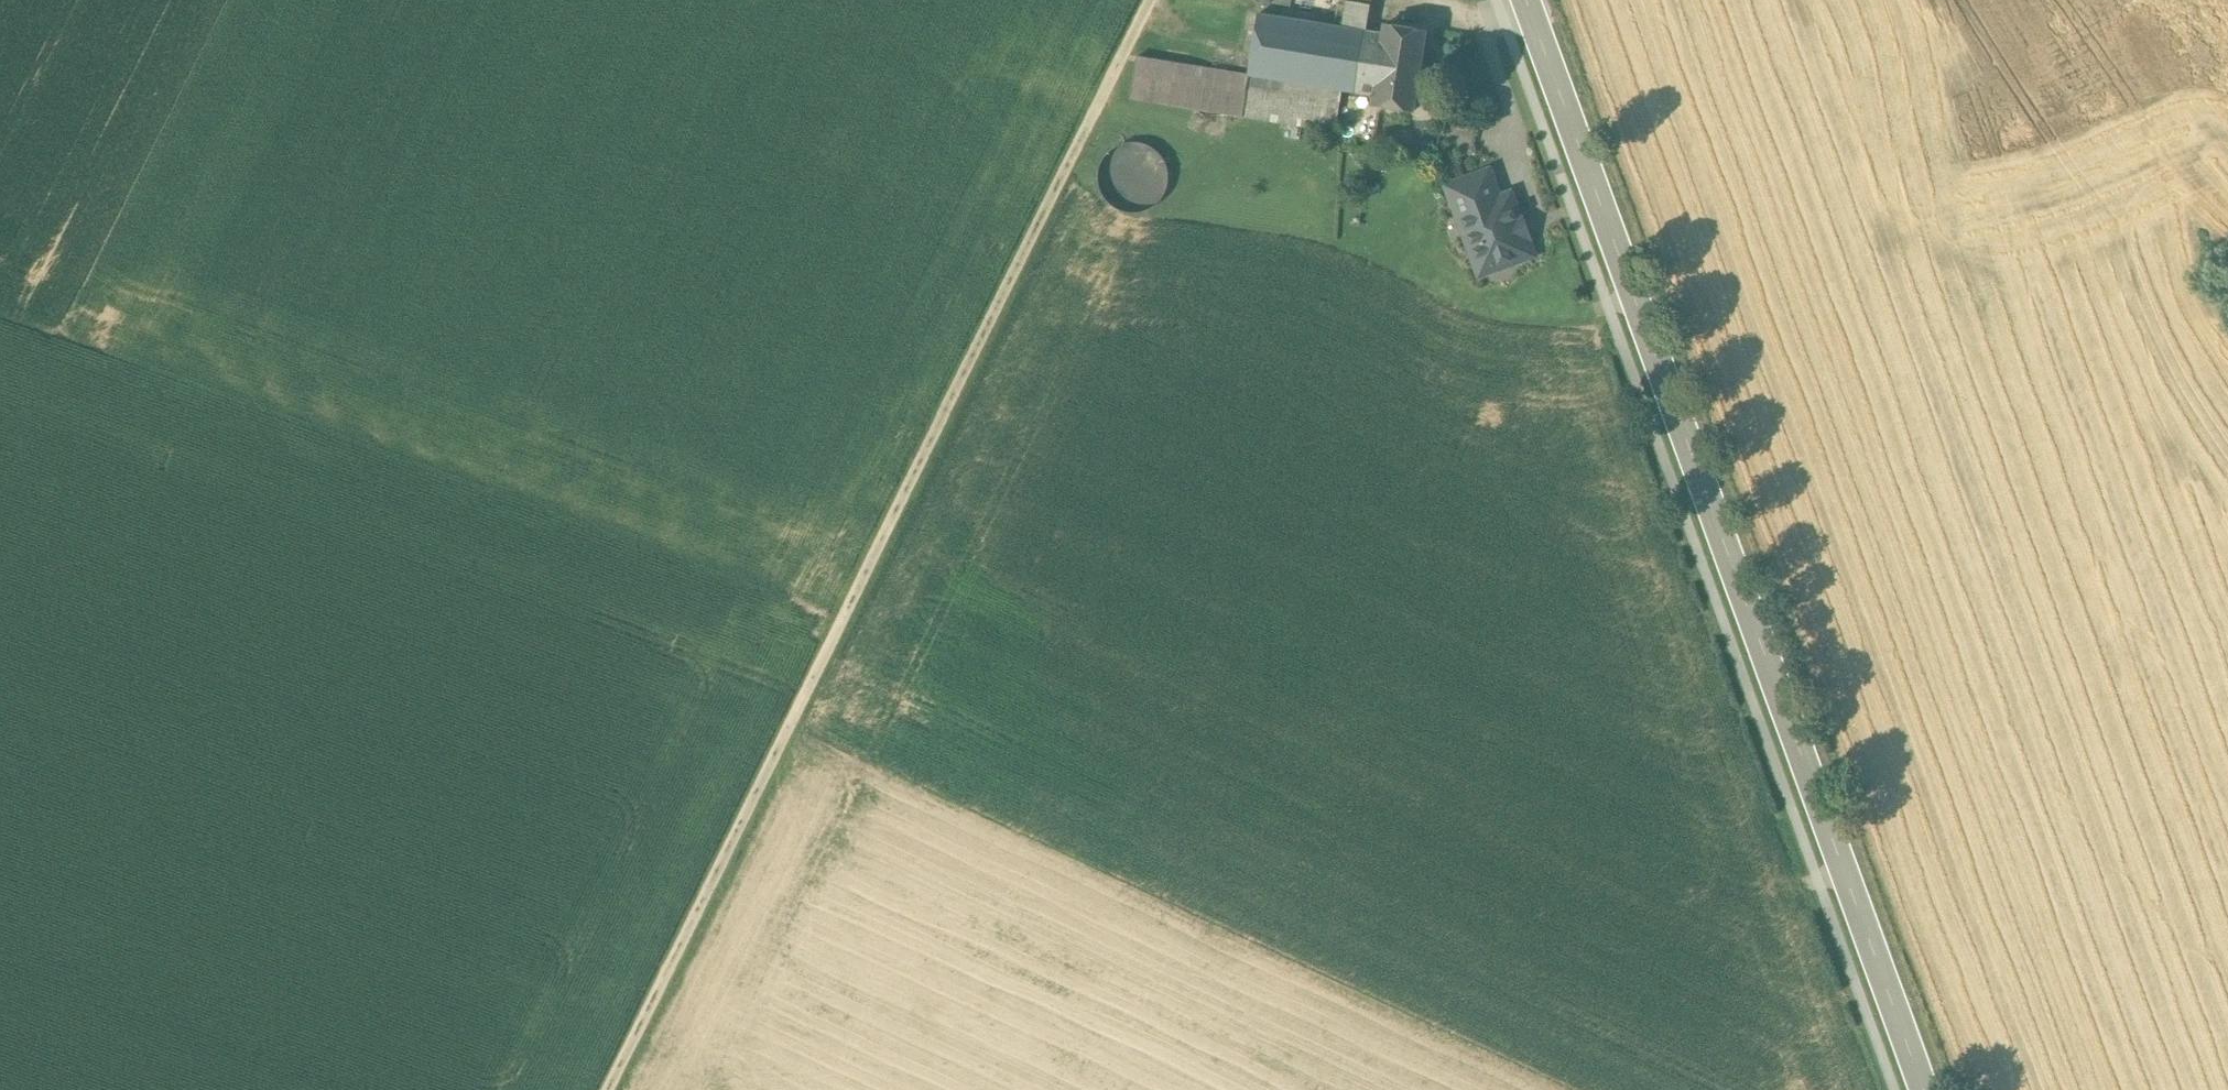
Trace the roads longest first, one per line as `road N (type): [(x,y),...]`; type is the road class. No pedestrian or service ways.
road 1 (unclassified): [(610,1089),(1151,0)]
road 2 (tertiary): [(1923,1089),(1526,0)]

